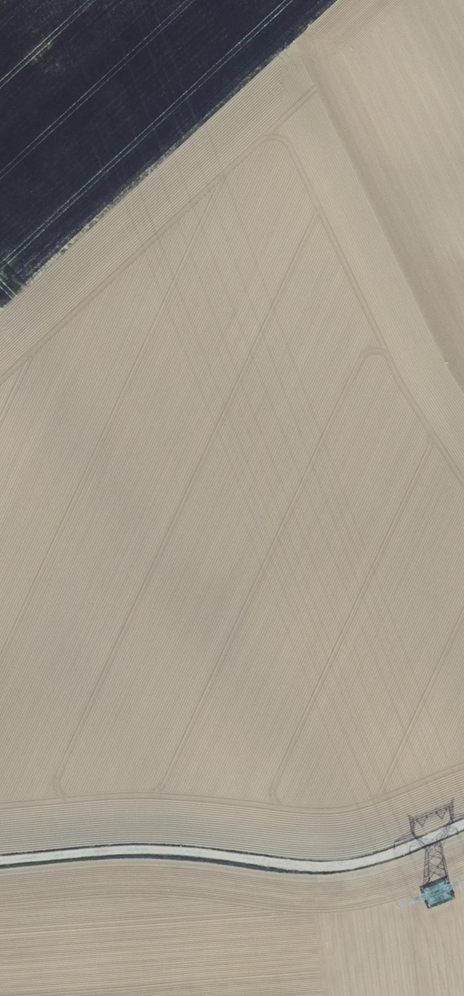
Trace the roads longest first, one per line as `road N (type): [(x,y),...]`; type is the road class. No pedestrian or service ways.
road 1 (track): [(463,824),(334,867),(193,850),(0,860)]

